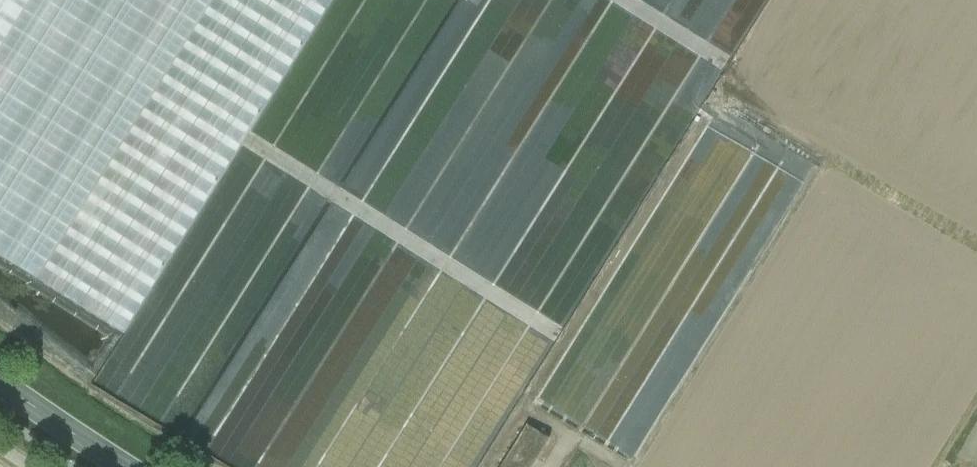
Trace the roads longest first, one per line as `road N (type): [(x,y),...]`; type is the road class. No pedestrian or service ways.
road 1 (secondary): [(0,382),(124,466)]

